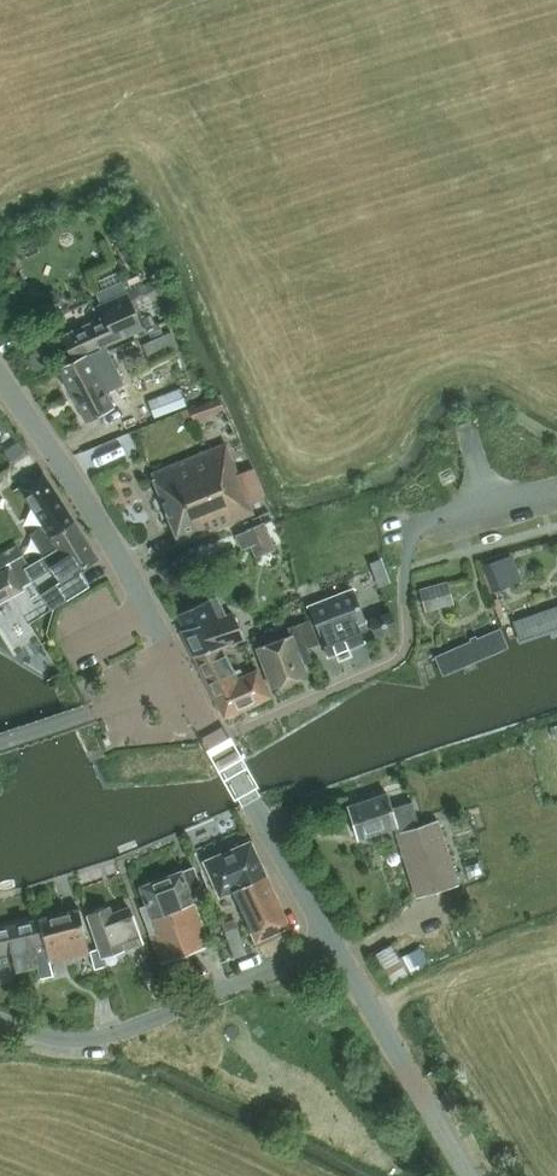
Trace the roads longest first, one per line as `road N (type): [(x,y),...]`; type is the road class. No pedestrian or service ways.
road 1 (unclassified): [(186,682),(115,547),(0,375)]
road 2 (unclassified): [(332,941),(107,1036),(64,1039),(0,1019)]
road 3 (unclassified): [(332,941),(186,682)]
road 4 (unclassified): [(472,1175),(332,941)]
road 5 (unclassified): [(0,742),(186,682)]
road 6 (track): [(556,953),(448,983),(377,1016)]
road 7 (unclassified): [(556,486),(413,526)]

